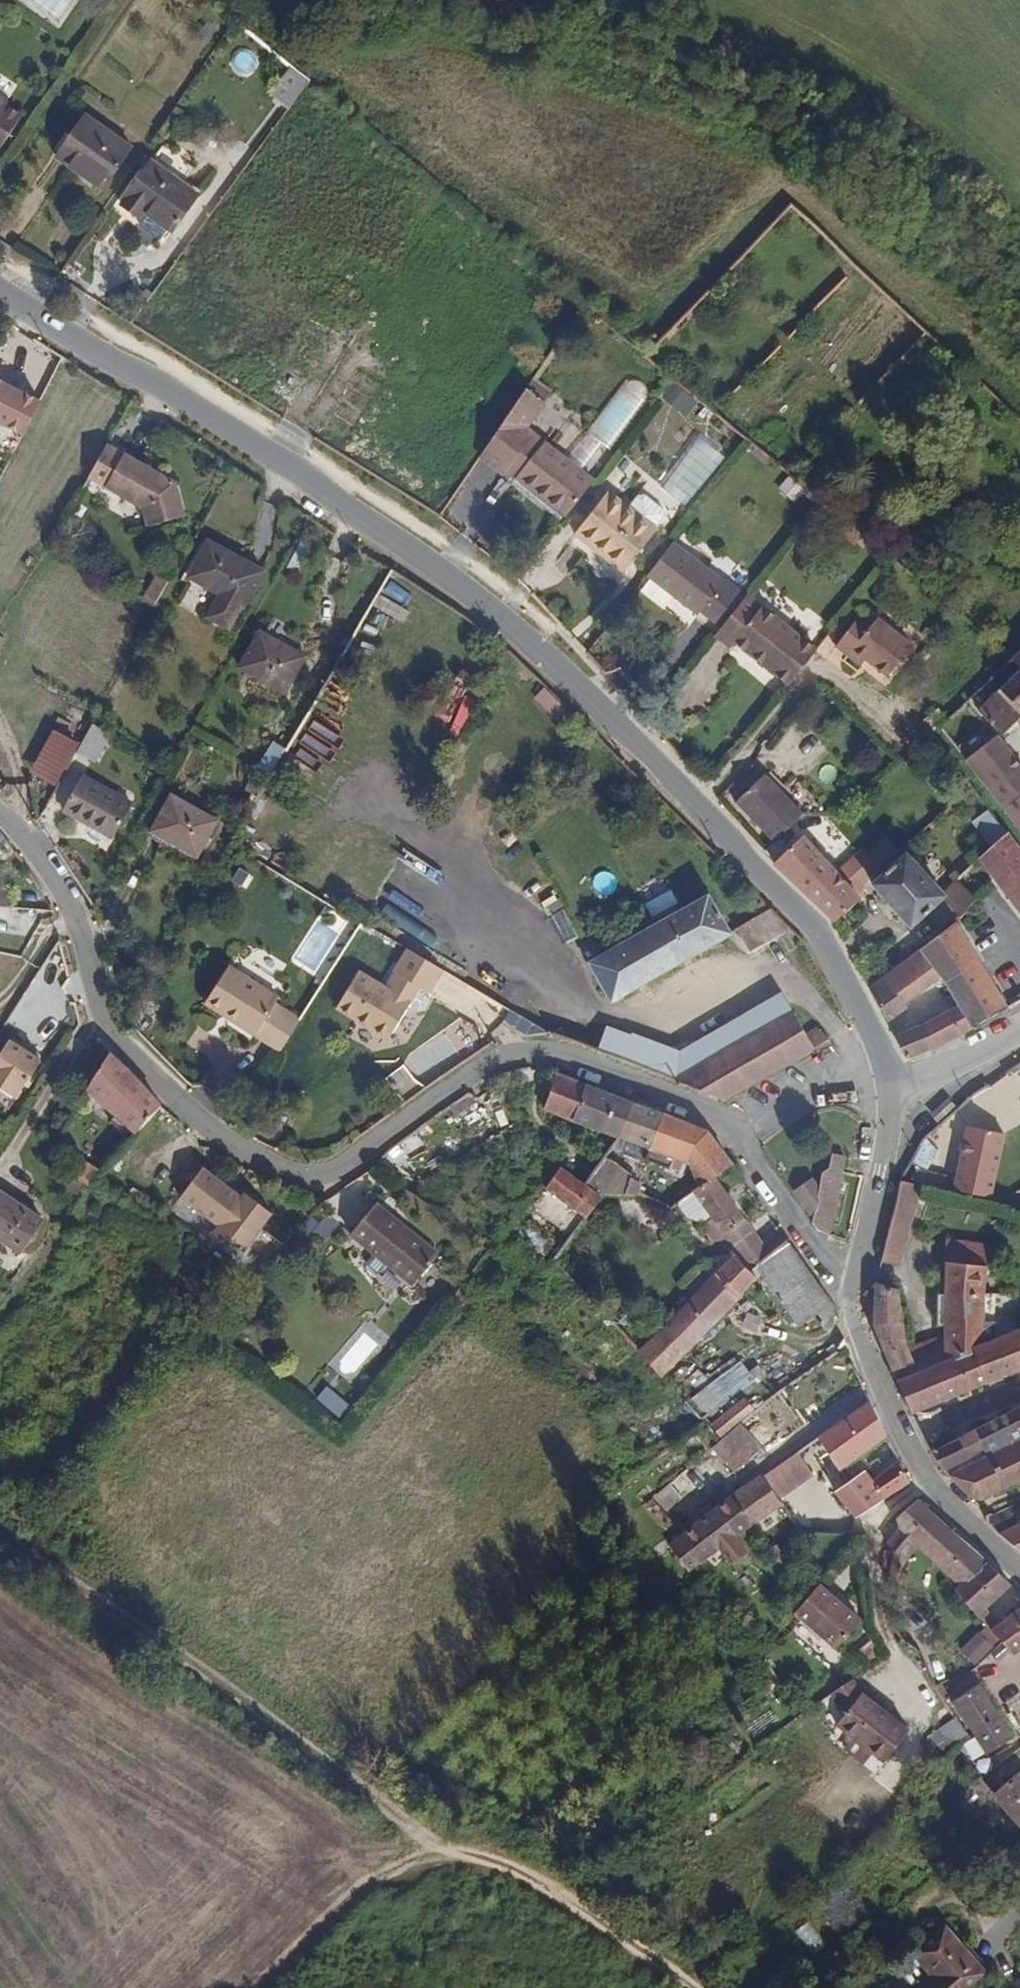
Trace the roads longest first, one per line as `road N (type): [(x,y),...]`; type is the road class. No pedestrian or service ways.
road 1 (tertiary): [(881,1048),(800,907),(506,619),(194,402),(128,372),(0,291)]
road 2 (unclassified): [(728,1134),(557,1055),(500,1058),(319,1180),(235,1148),(101,1010),(70,891),(0,825)]
road 3 (track): [(0,1534),(153,1637),(413,1832),(566,1900),(693,1987)]
road 4 (track): [(1019,380),(783,172),(523,59)]
road 5 (tertiary): [(1019,1570),(942,1498),(889,1408),(851,1313),(852,1277)]
road 6 (track): [(245,0),(271,38),(447,178)]
road 7 (track): [(460,1856),(414,1862),(358,1895),(260,1987)]
road 8 (track): [(0,187),(129,0)]
road 9 (tertiary): [(852,1277),(897,1092)]
road 10 (unclassified): [(852,1277),(821,1253),(728,1134)]
road 11 (unclassified): [(728,1134),(881,1048)]
road 12 (residential): [(897,1092),(1019,1030)]

